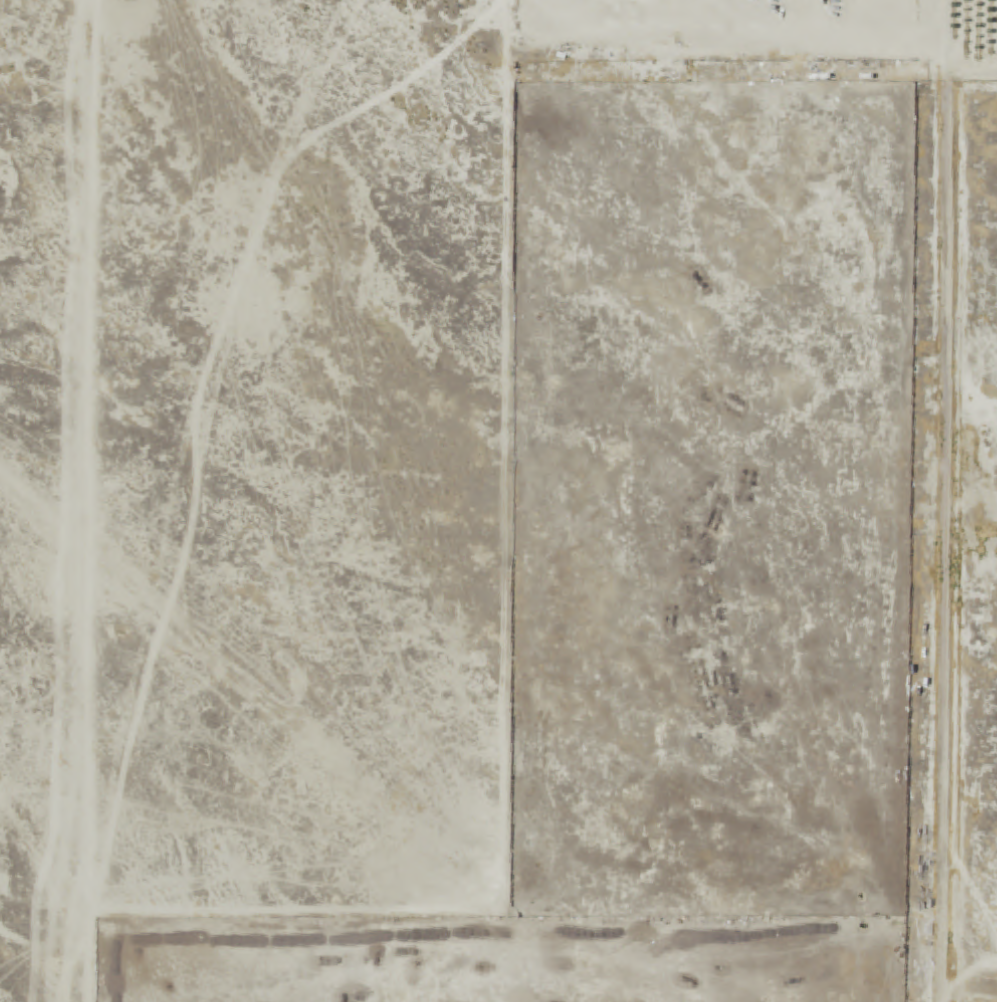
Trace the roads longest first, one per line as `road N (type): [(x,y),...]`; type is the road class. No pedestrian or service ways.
road 1 (residential): [(935,1001),(948,75)]

